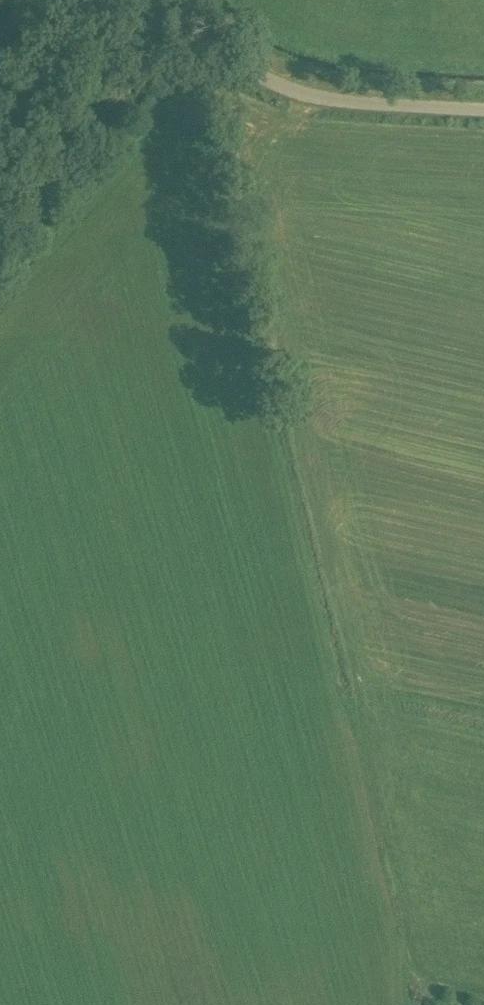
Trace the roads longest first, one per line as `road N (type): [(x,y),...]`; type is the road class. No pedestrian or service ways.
road 1 (unclassified): [(483,110),(334,100),(285,88),(157,0)]

